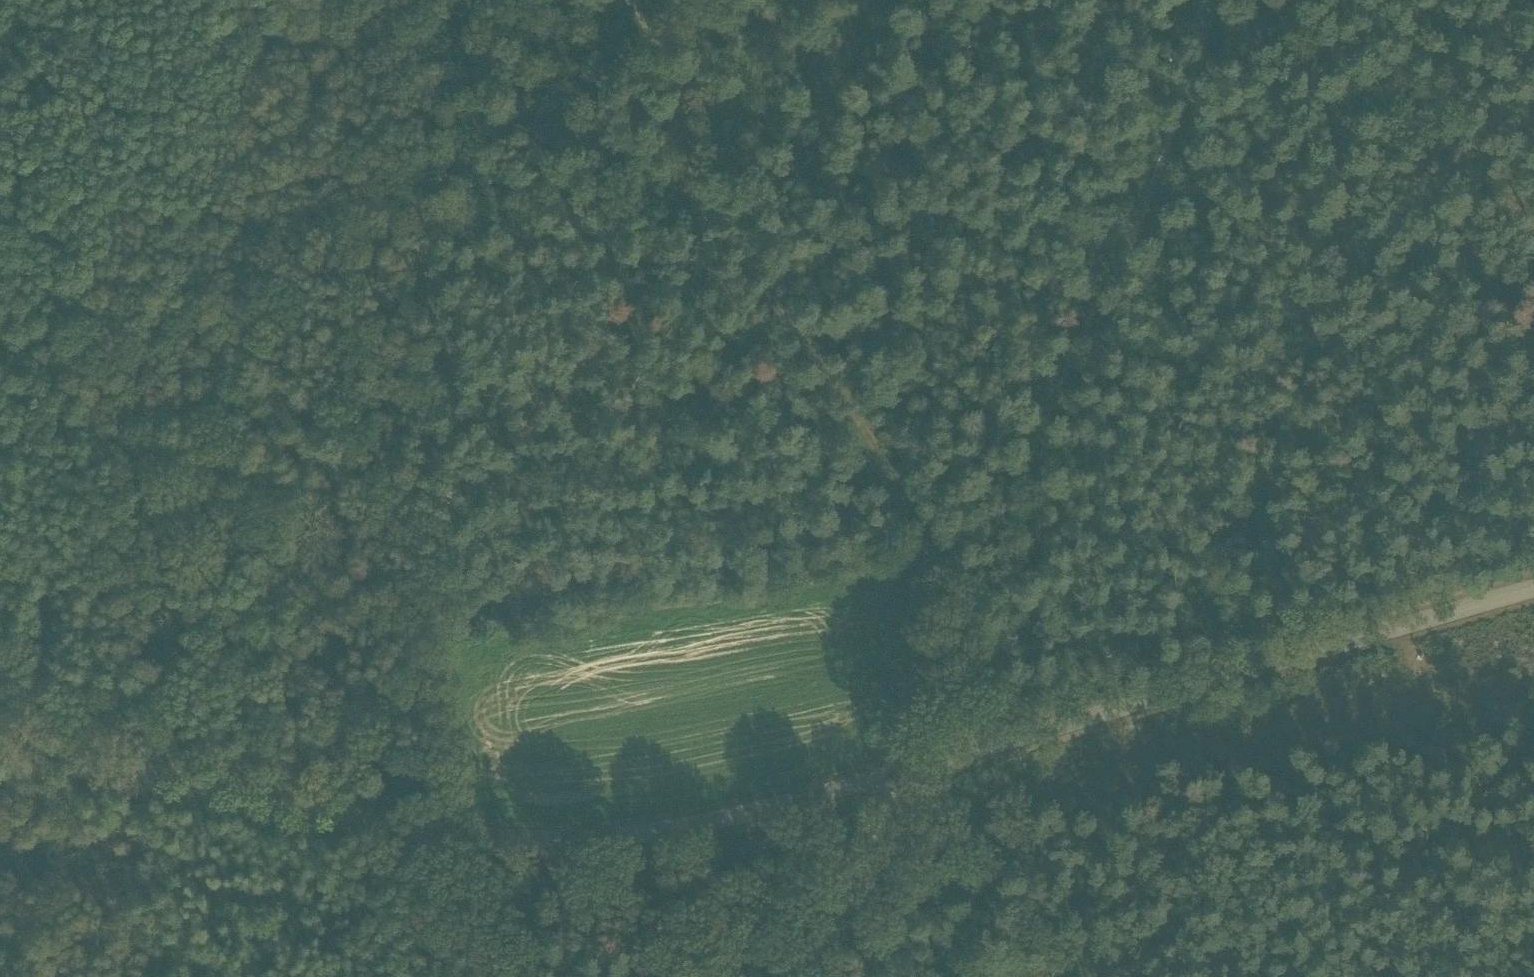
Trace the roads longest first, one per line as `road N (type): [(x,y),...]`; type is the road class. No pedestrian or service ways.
road 1 (tertiary): [(0,746),(454,835),(595,841),(701,826),(1533,587)]
road 2 (track): [(629,0),(667,65),(695,186),(911,513),(923,562),(919,686)]
road 3 (track): [(919,686),(946,650),(976,583),(1217,0)]
road 4 (track): [(819,976),(902,769),(919,686)]

